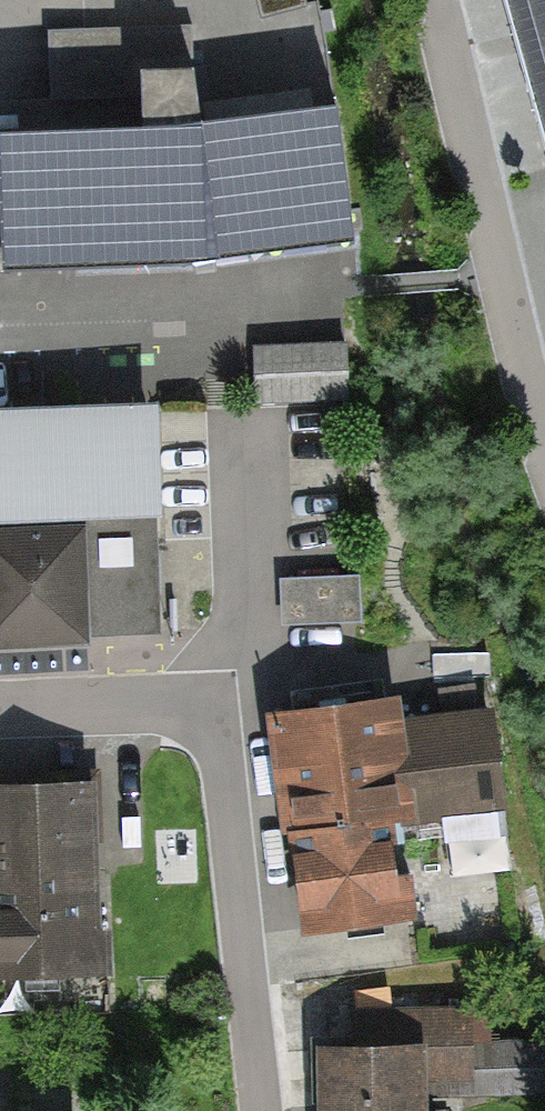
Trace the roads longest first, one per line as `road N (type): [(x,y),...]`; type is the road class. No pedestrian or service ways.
road 1 (residential): [(261,1110),(215,727),(205,714),(166,706),(0,712)]
road 2 (residential): [(544,450),(437,0)]

